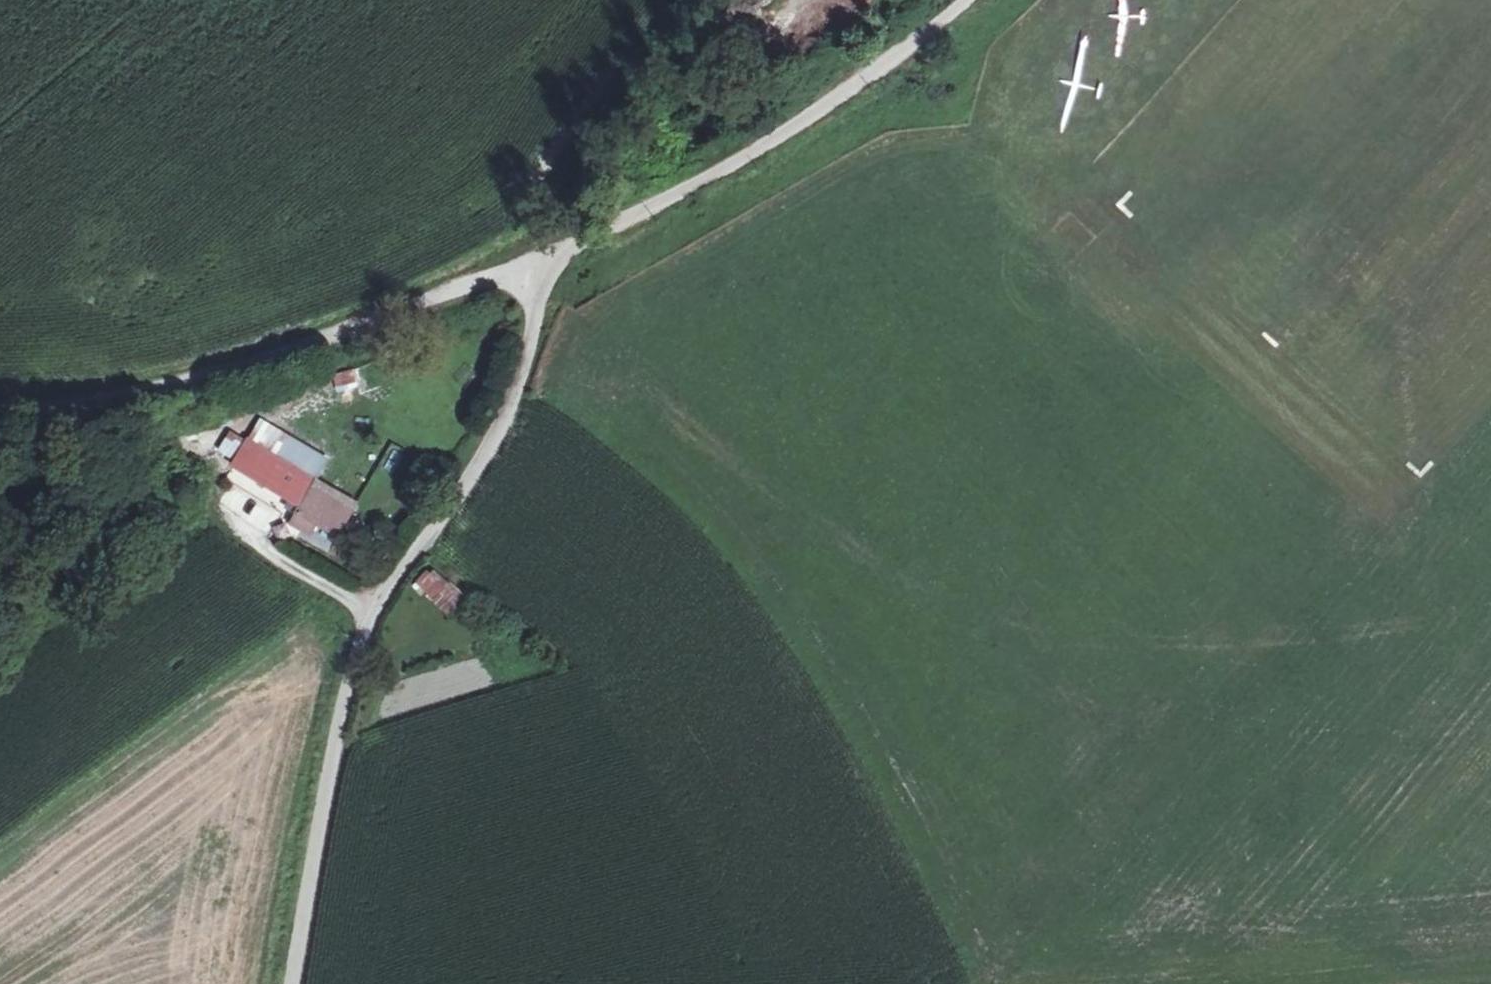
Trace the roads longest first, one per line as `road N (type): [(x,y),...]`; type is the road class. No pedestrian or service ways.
road 1 (unclassified): [(290,983),(362,604),(397,573),(509,399),(533,306),(531,270)]
road 2 (track): [(531,270),(226,375),(104,402),(0,408)]

